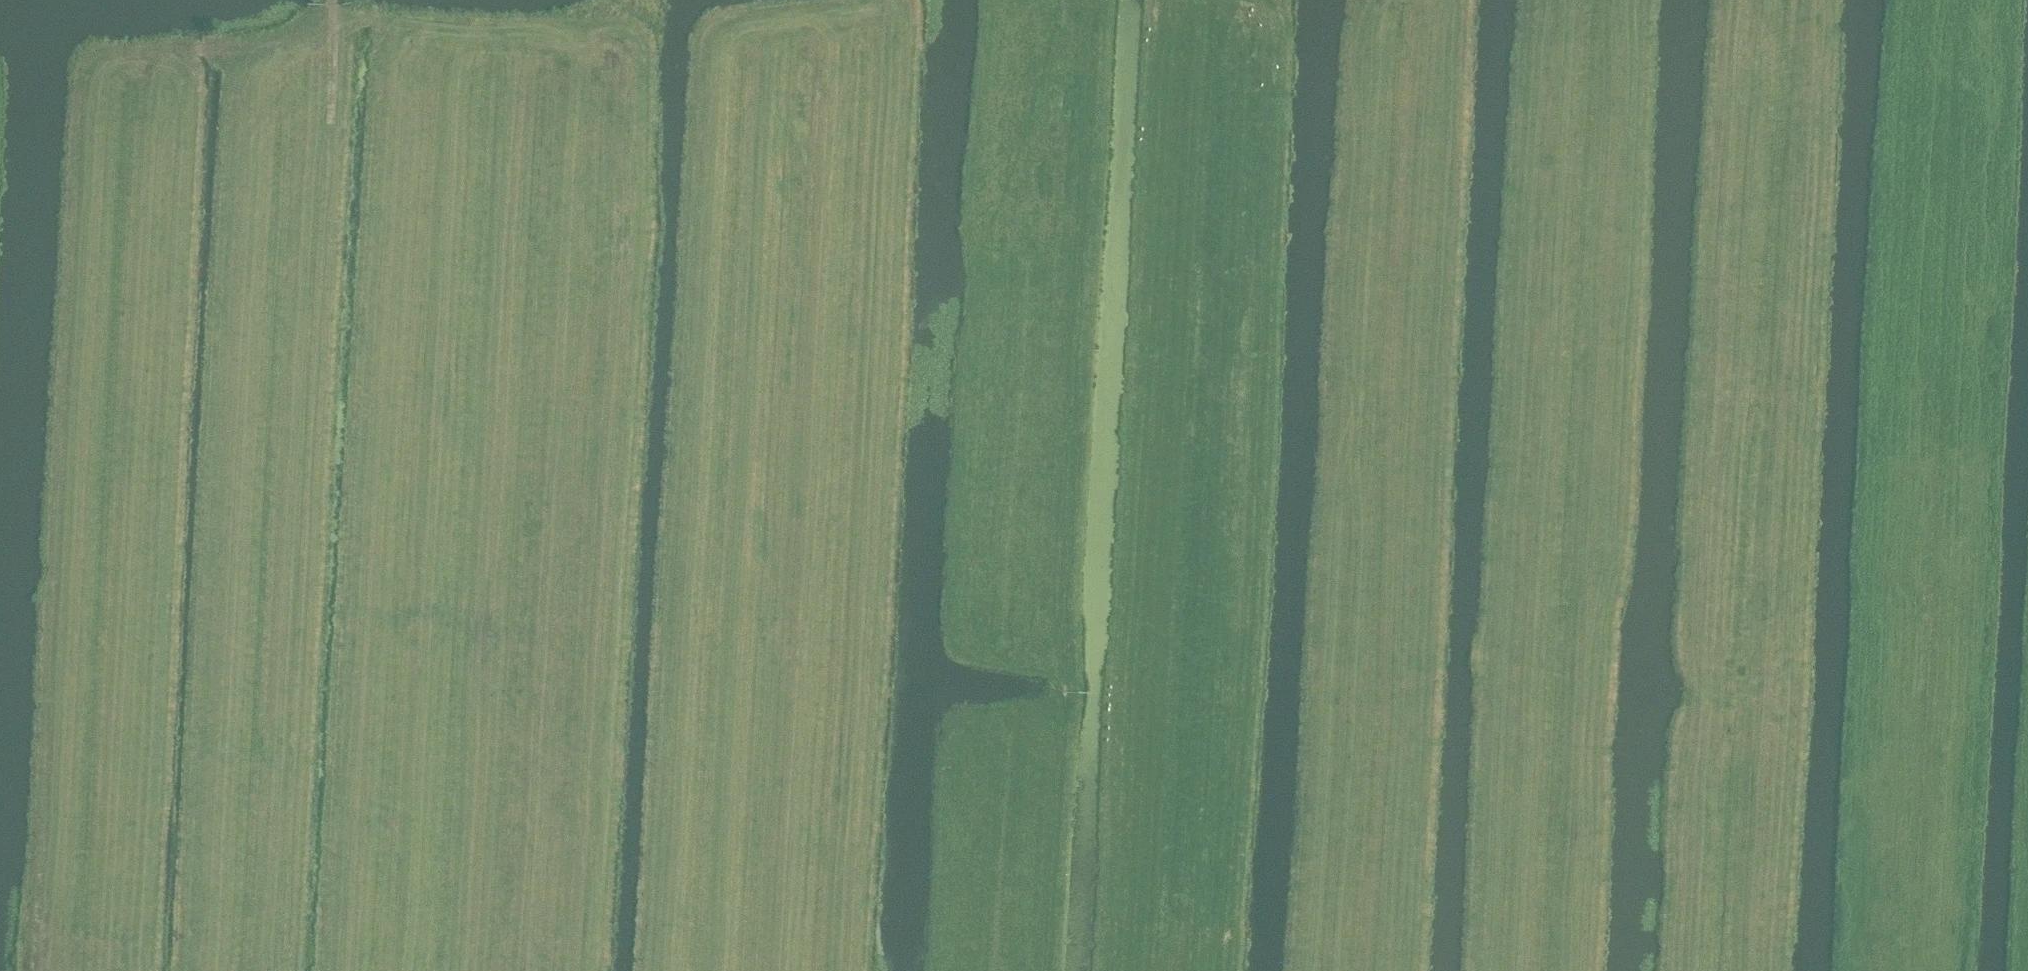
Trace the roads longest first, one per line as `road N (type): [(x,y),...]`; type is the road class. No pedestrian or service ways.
road 1 (track): [(284,970),(334,0)]
road 2 (track): [(853,970),(900,0)]
road 3 (track): [(1446,0),(1435,127)]

